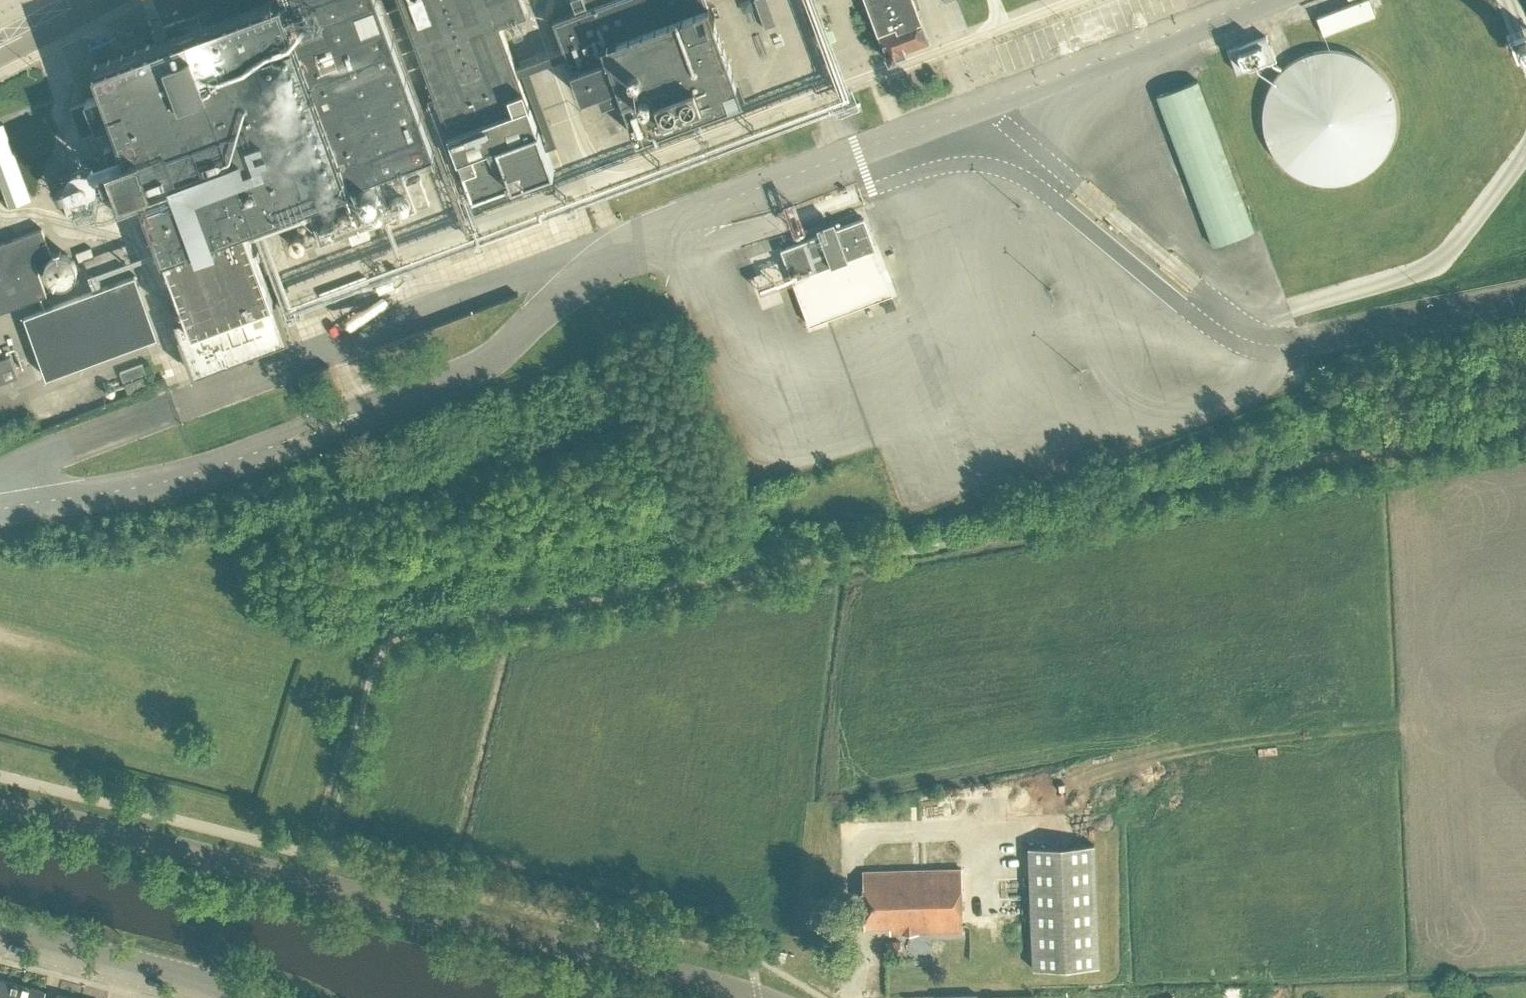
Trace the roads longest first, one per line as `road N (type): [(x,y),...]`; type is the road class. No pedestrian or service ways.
road 1 (tertiary): [(766,997),(0,802)]
road 2 (secondary): [(254,997),(188,973),(0,926)]

